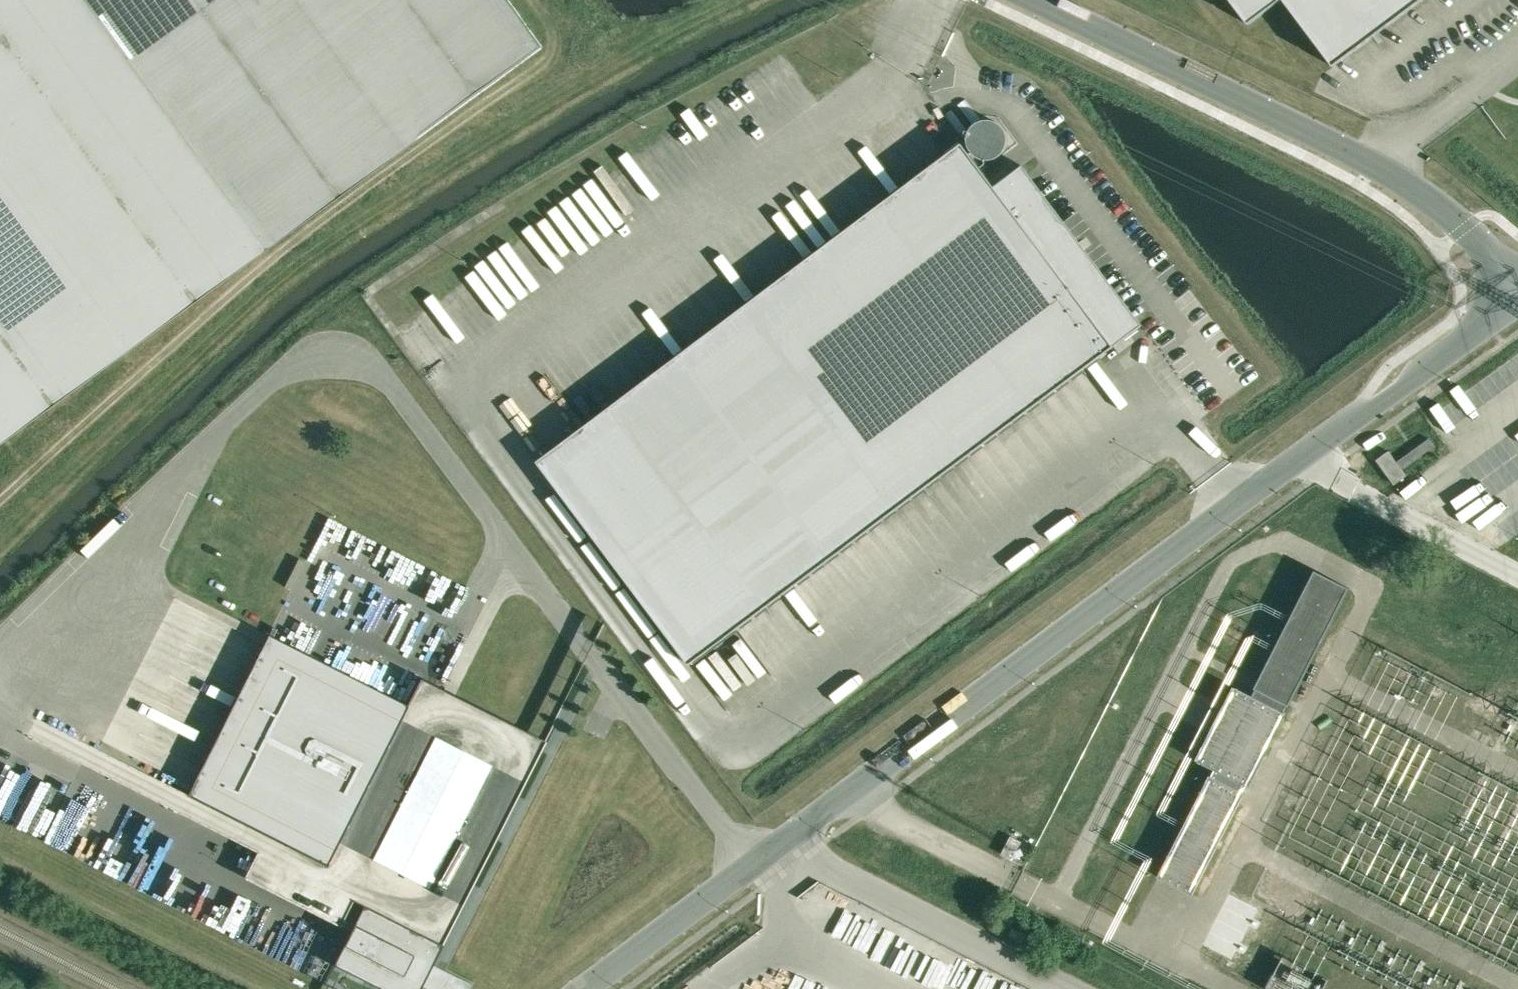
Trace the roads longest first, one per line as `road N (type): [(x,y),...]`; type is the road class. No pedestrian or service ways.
road 1 (unclassified): [(584,988),(1517,303)]
road 2 (unclassified): [(1517,283),(1400,175),(1034,0)]

